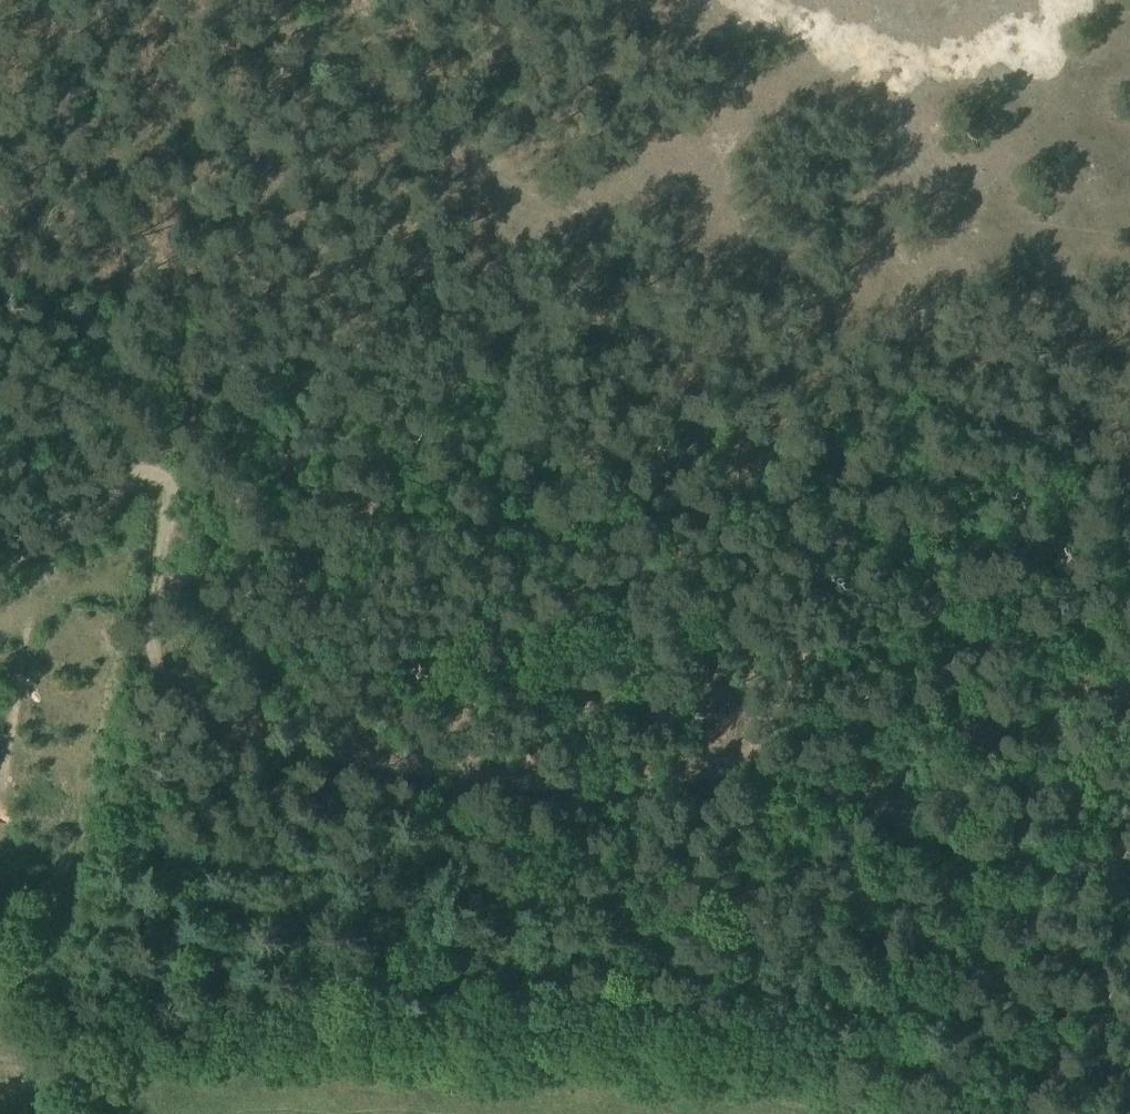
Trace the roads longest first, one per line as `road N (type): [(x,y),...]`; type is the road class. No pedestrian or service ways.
road 1 (track): [(0,564),(136,478),(155,475),(172,484),(152,655),(176,694),(216,723),(284,745),(608,791),(761,762),(979,849),(1129,870)]
road 2 (track): [(0,801),(30,606)]

